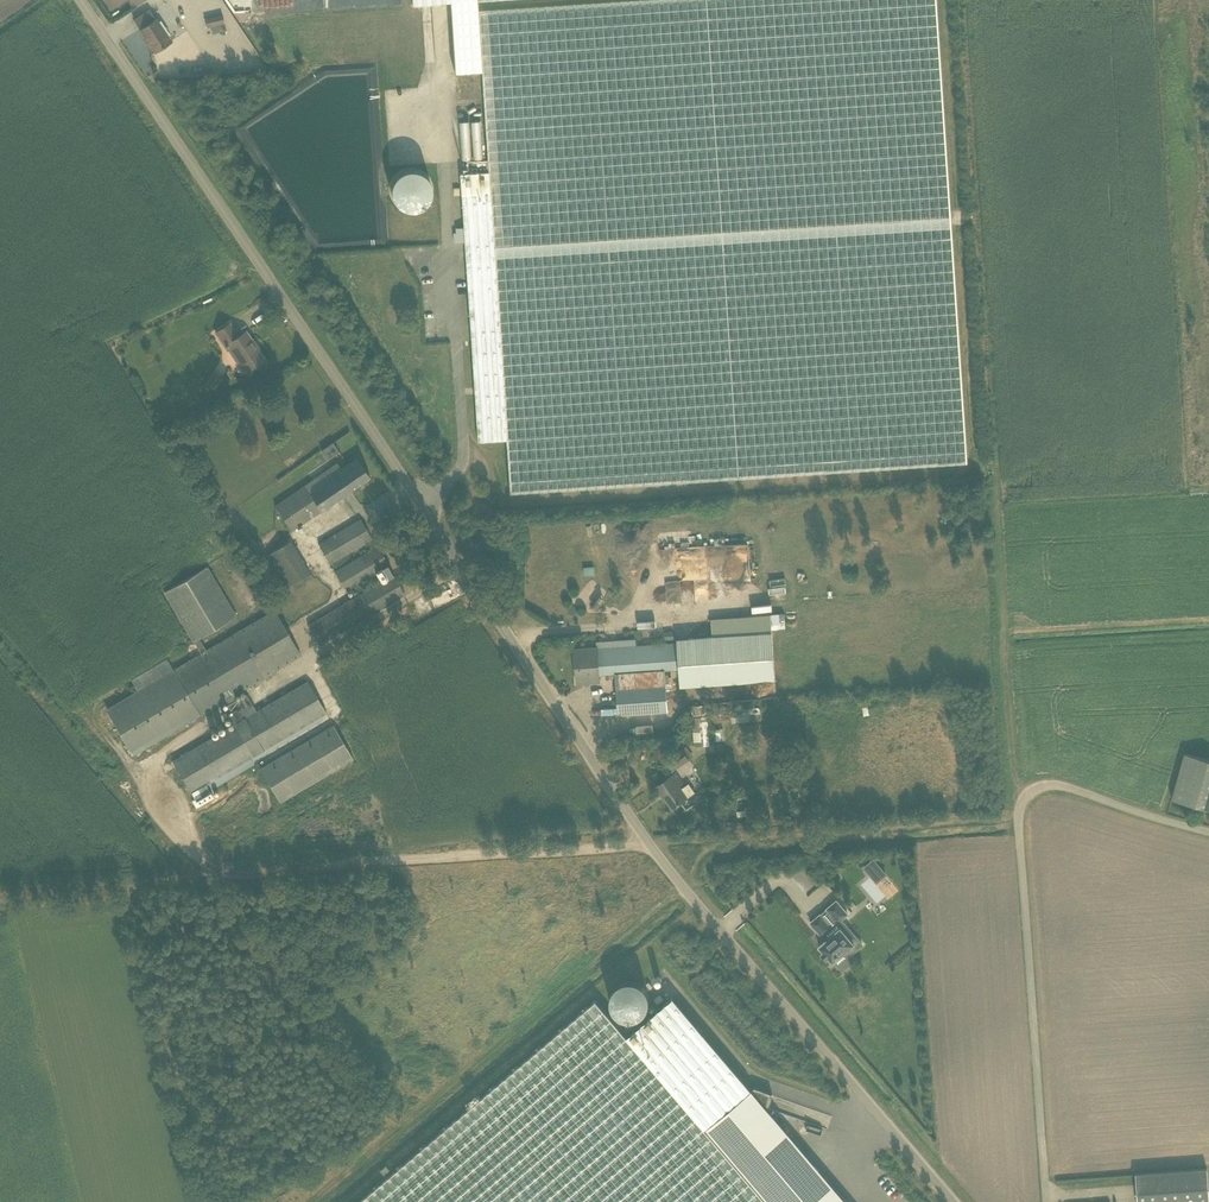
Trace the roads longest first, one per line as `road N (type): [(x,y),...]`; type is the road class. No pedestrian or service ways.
road 1 (unclassified): [(950,1201),(651,847),(75,0)]
road 2 (track): [(0,898),(1016,817)]
road 3 (track): [(961,0),(1016,817)]
road 4 (unclassified): [(1045,1201),(1016,817)]
road 5 (unclassified): [(1208,833),(1056,788),(1023,799),(1016,817)]

